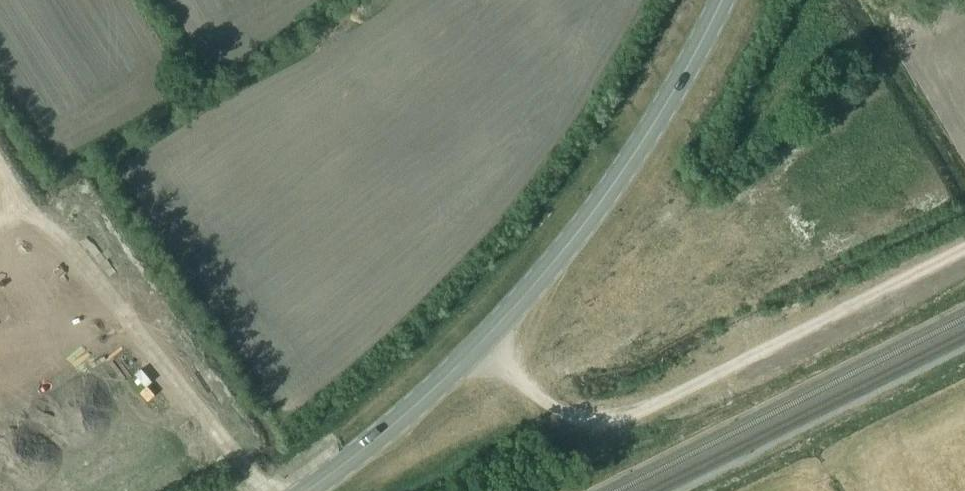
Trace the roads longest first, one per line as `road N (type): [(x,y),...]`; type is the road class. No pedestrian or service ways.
road 1 (tertiary): [(722,0),(653,125),(575,237),(479,346),(306,490)]
road 2 (track): [(479,346),(551,399),(589,413),(628,410),(964,249)]
road 3 (residential): [(271,490),(19,176),(4,185)]

